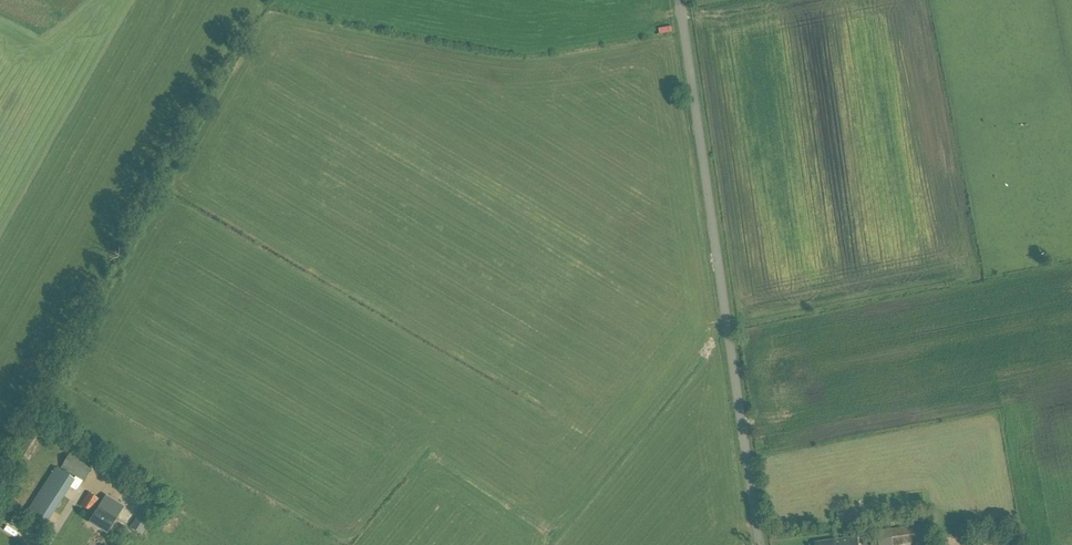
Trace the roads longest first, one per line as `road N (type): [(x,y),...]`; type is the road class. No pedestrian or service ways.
road 1 (unclassified): [(761,544),(679,0)]

